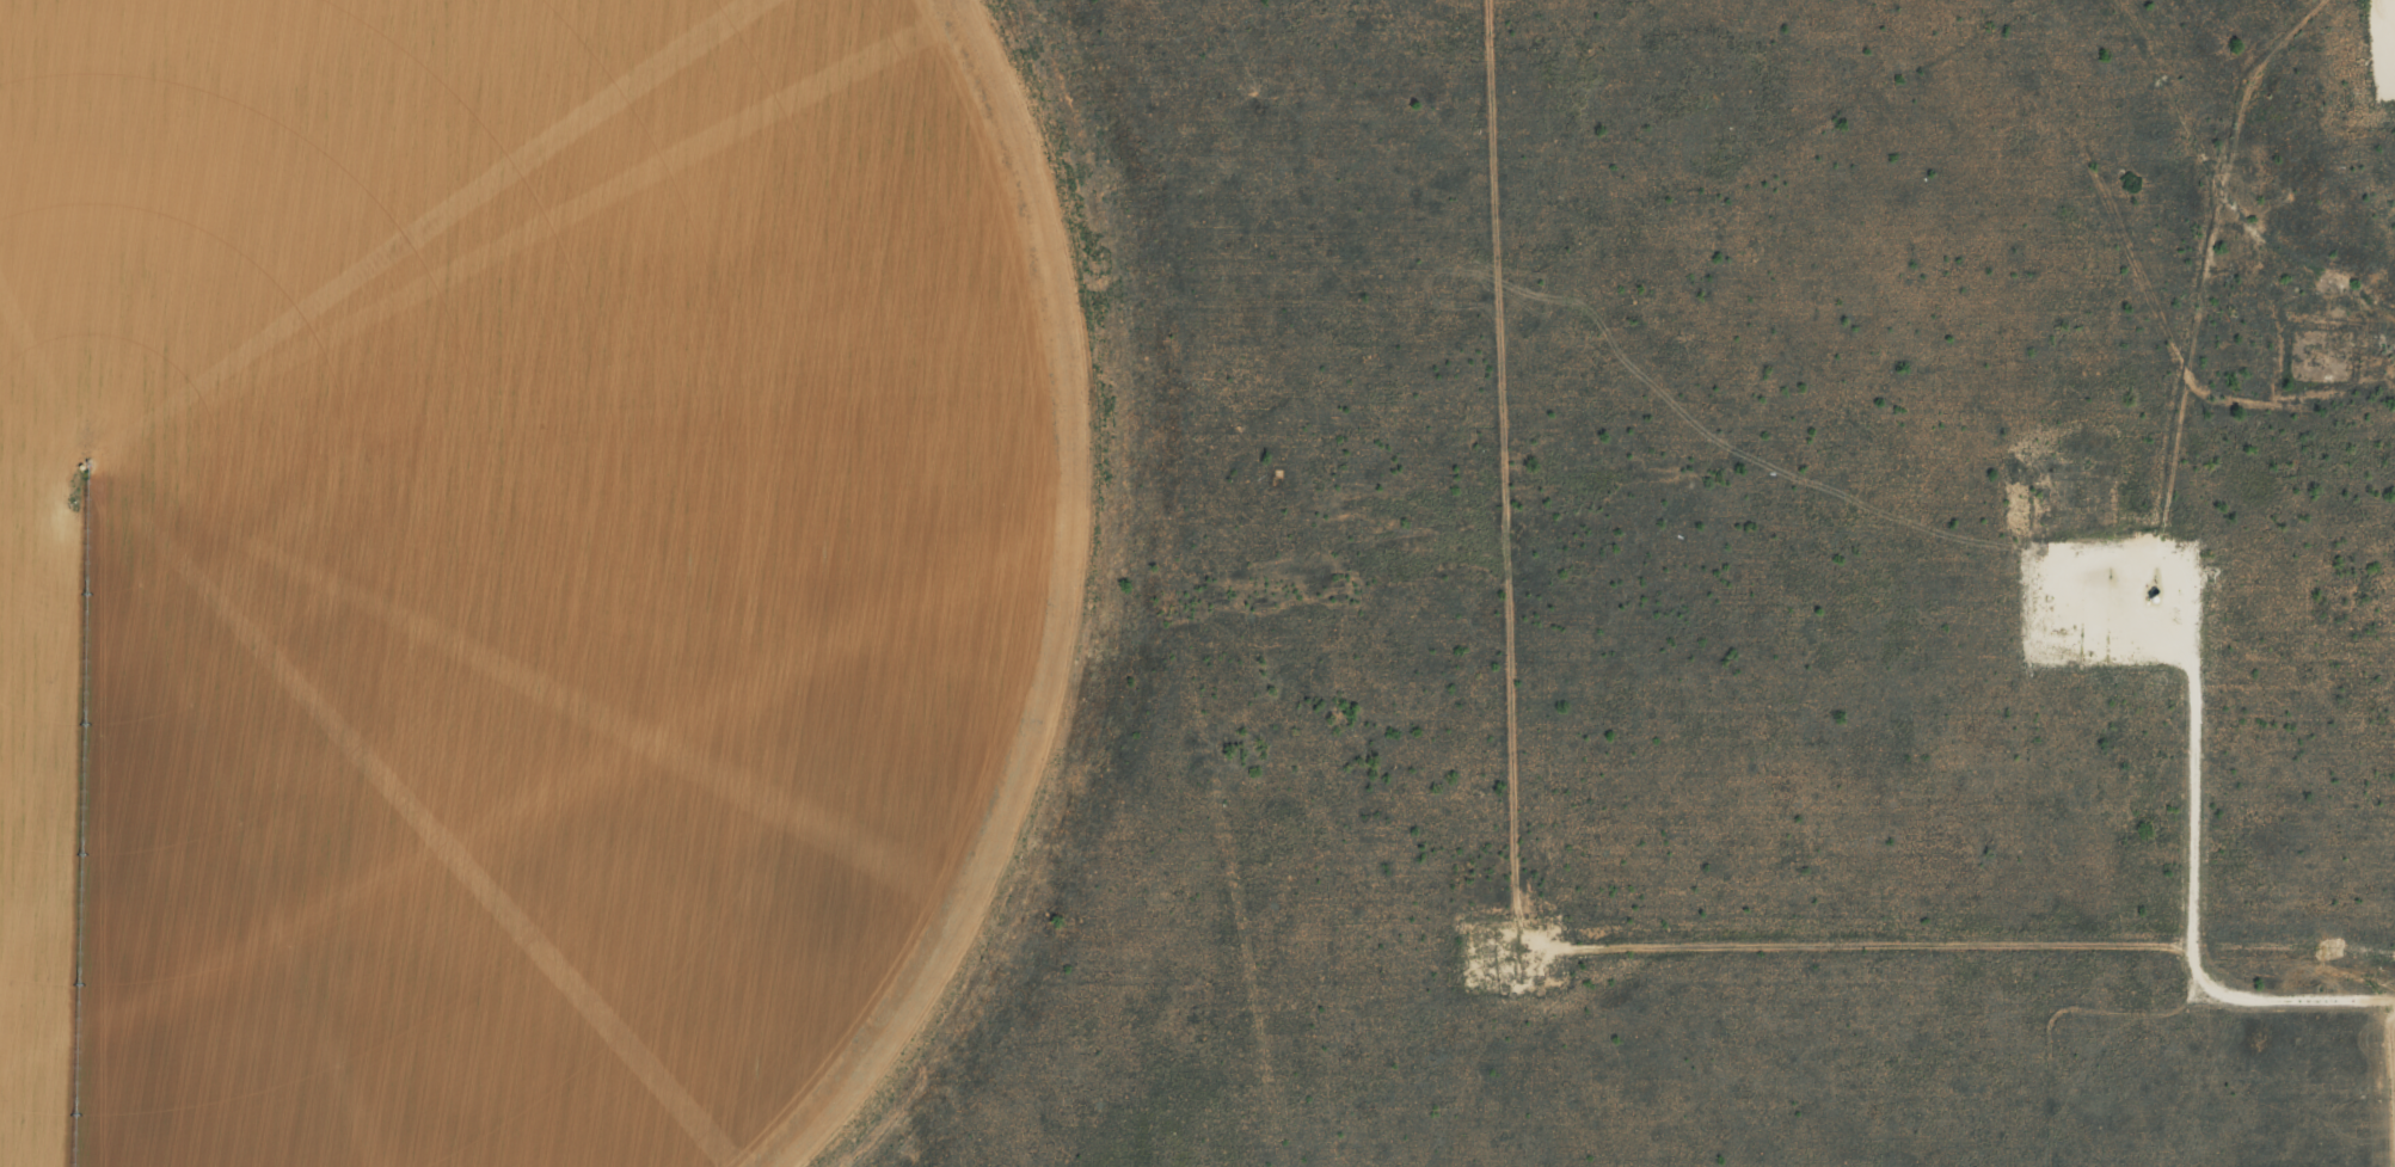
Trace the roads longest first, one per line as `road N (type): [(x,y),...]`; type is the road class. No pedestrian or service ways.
road 1 (track): [(2394,379),(2319,394),(2235,371),(2168,299),(2107,147),(2015,0)]

